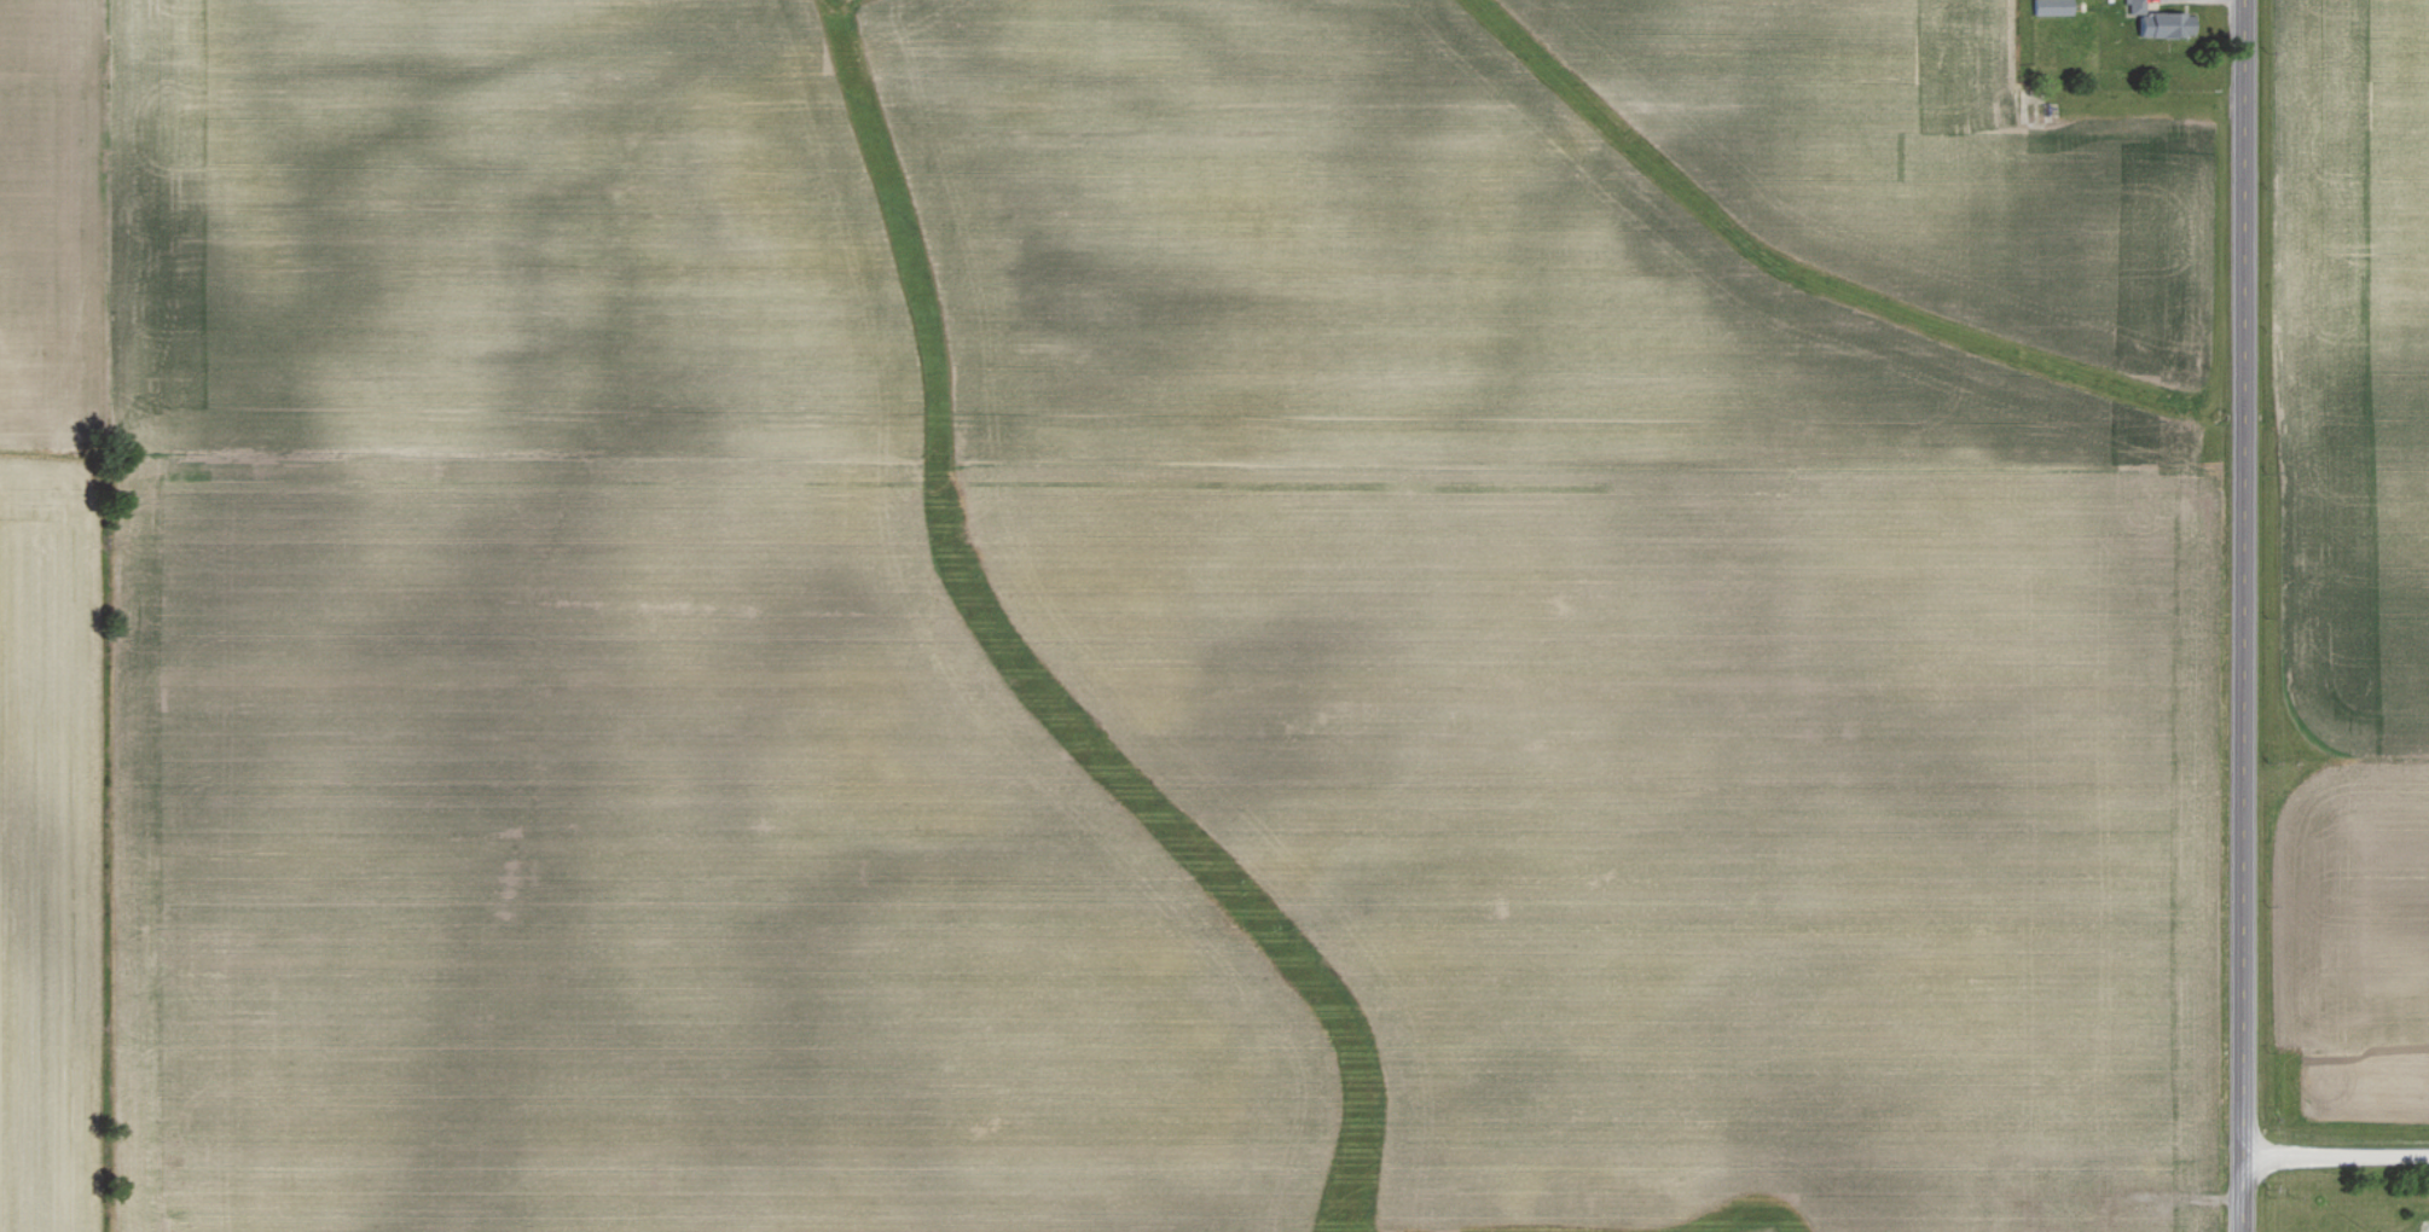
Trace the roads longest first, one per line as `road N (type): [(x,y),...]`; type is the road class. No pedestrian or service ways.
road 1 (primary): [(2240,1231),(2242,0)]

